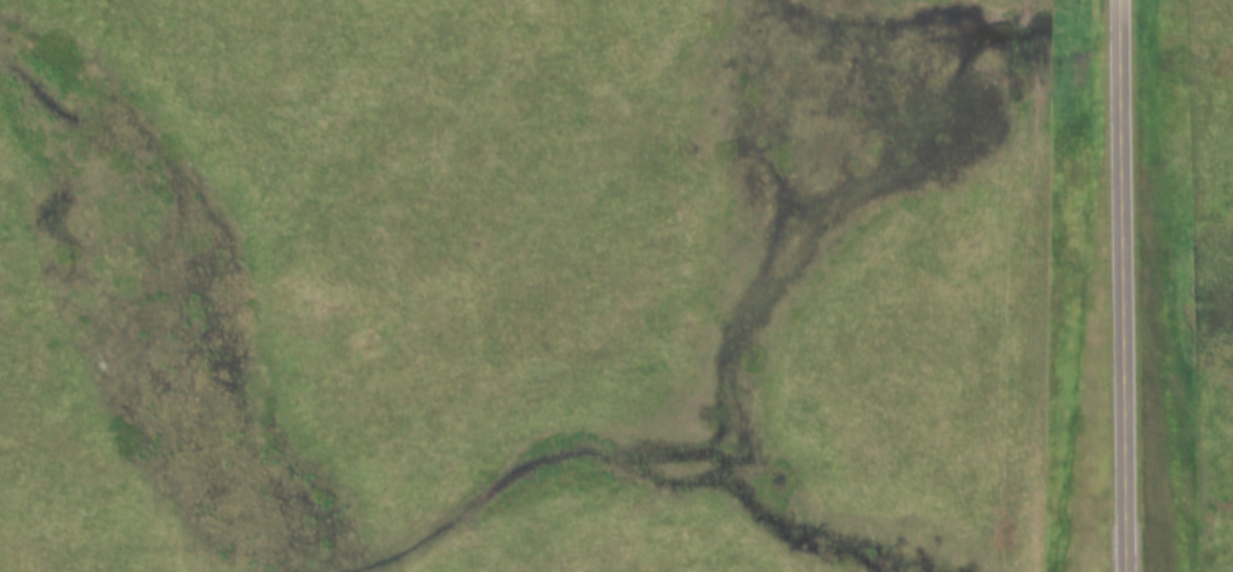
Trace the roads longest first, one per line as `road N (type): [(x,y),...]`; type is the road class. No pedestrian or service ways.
road 1 (residential): [(1116,571),(1123,11)]

